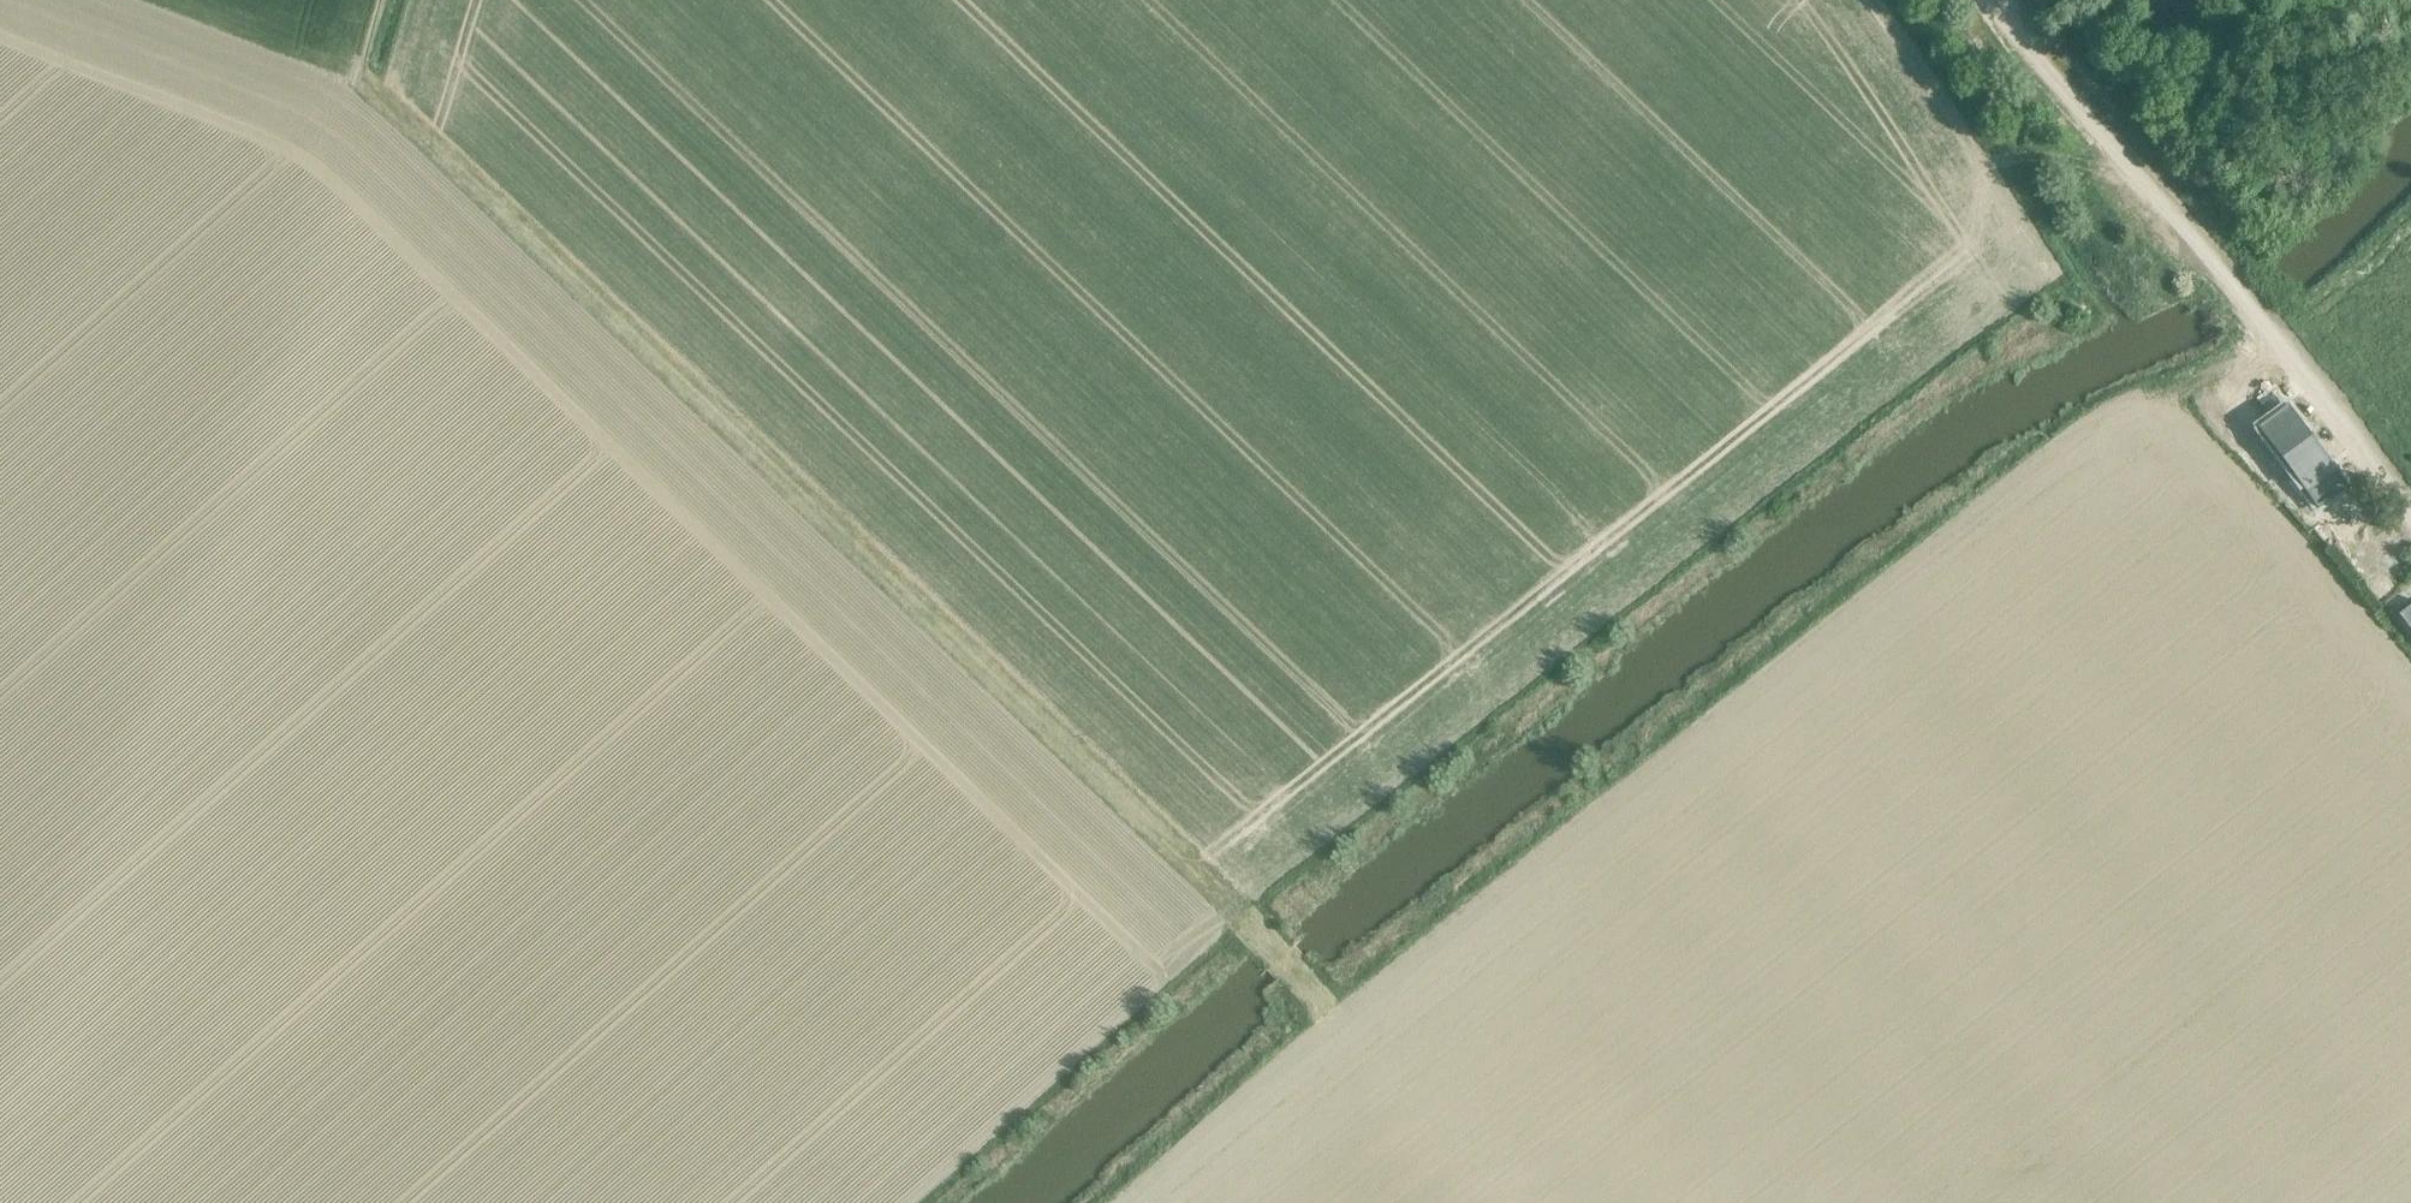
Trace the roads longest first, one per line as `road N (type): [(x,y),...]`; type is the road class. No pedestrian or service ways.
road 1 (unclassified): [(2410,516),(2305,369),(1987,0)]

